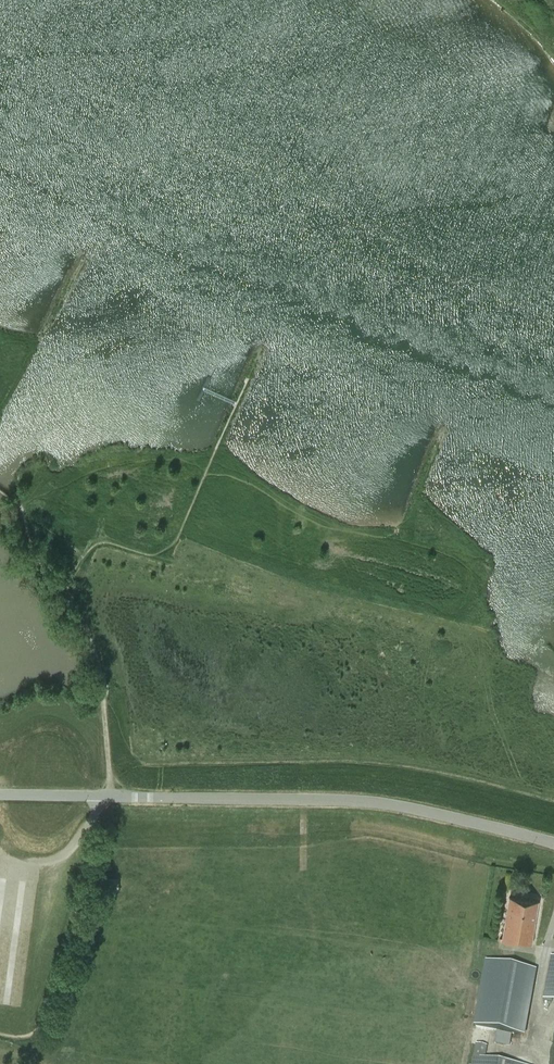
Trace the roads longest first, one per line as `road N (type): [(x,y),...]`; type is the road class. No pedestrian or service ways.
road 1 (unclassified): [(553,844),(394,805),(333,800),(0,794)]

